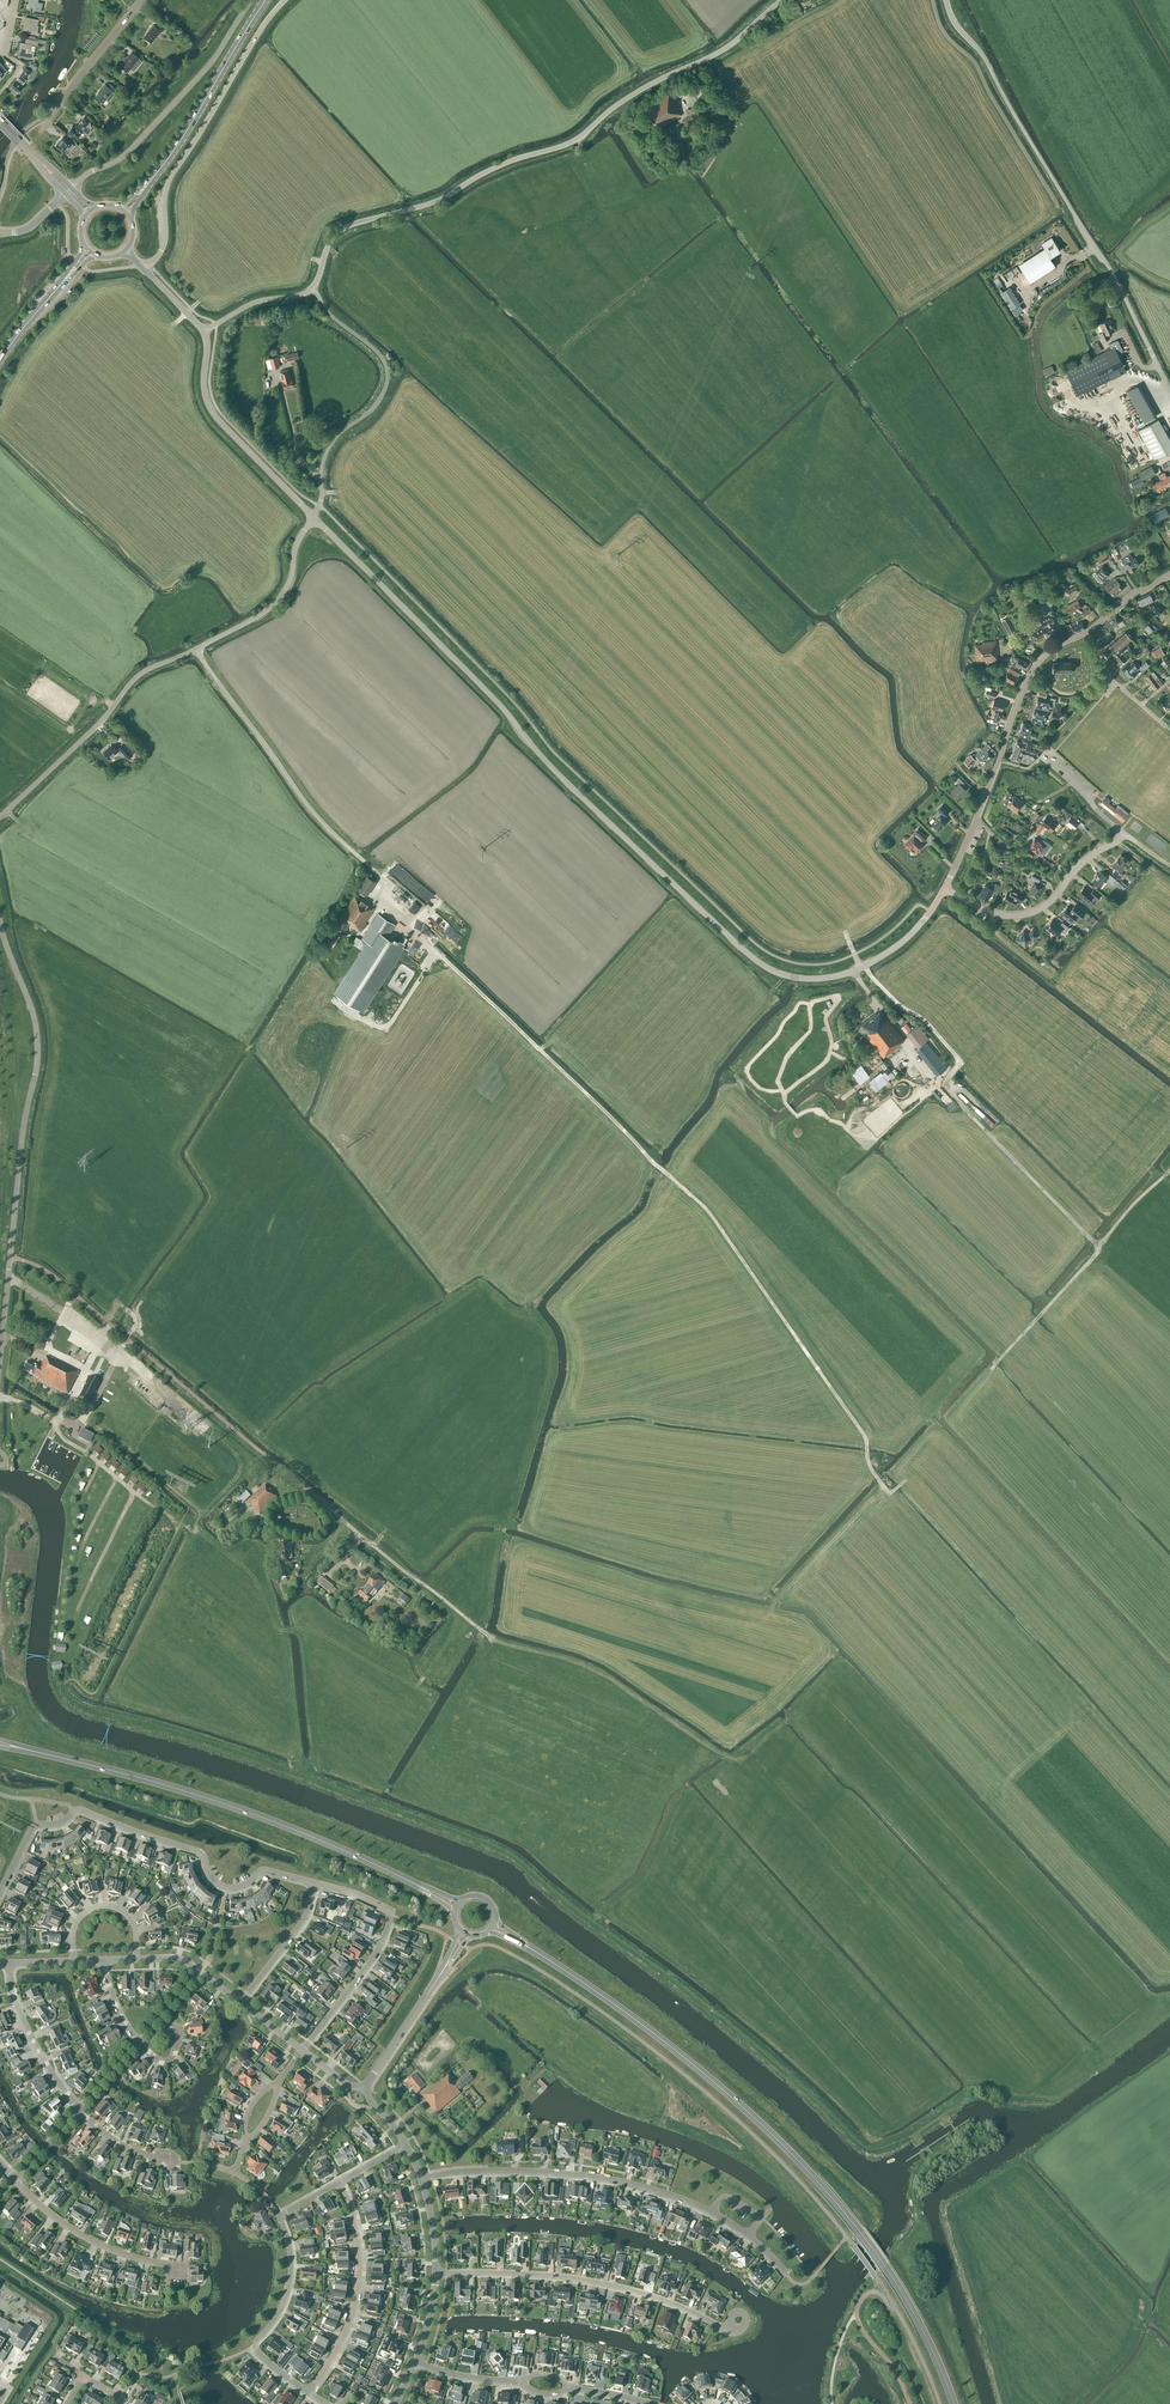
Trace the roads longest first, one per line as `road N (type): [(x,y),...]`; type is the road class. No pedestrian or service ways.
road 1 (unclassified): [(414,1578),(48,1272),(11,1257),(38,1048),(0,920)]
road 2 (tertiary): [(314,517),(565,781),(757,961),(798,978),(839,976),(890,951),(930,911)]
road 3 (track): [(373,902),(706,1212),(865,1440),(866,1463),(885,1494),(906,1483)]
road 4 (primary): [(954,2403),(906,2299),(807,2170),(684,2058),(535,1952)]
road 5 (unclassified): [(312,288),(341,232),(443,199),(497,168),(572,143),(618,104),(728,48),(776,0)]
road 6 (unclassified): [(1169,393),(1112,273),(943,0)]
road 7 (track): [(795,1712),(735,1758),(595,1666),(492,1638),(414,1578)]
road 8 (primary): [(415,1885),(230,1806),(31,1751)]
road 9 (residential): [(0,1893),(30,1835),(75,1811),(198,1852),(224,1890),(267,1872),(315,1885)]
road 10 (track): [(907,1055),(1097,1249),(1169,1172)]
road 11 (unclassified): [(373,902),(382,884),(295,793),(194,653)]
road 12 (unclassified): [(140,265),(161,250),(171,177),(284,0)]
road 13 (tertiary): [(1085,633),(1031,671),(945,888)]
road 14 (residential): [(726,2329),(668,2303),(580,2279),(437,2273)]
road 15 (residential): [(712,2212),(565,2174),(422,2178)]
road 16 (unclassified): [(314,517),(327,450),(373,408),(387,372),(312,288)]
road 17 (residential): [(306,2393),(258,2357),(256,2346),(290,2284),(283,2214),(340,2182)]
road 18 (unclassified): [(68,192),(124,156),(174,105),(251,0)]
road 19 (unclassified): [(0,819),(108,717),(137,678),(194,653)]
road 20 (residential): [(315,1885),(391,1914),(376,1954),(302,2051)]
road 21 (tertiary): [(204,330),(210,408),(314,517)]
road 22 (residential): [(306,2393),(339,2347),(359,2274),(353,2212),(340,2182)]
road 23 (residential): [(945,888),(998,915),(1034,912),(1123,833)]
road 24 (primary): [(155,174),(265,0)]
road 25 (residential): [(176,2276),(177,2266),(83,2237),(15,2181)]
road 26 (unclassified): [(194,653),(282,599),(299,537),(314,517)]
road 27 (track): [(939,1086),(960,1060),(865,966)]
road 28 (residential): [(79,2112),(18,2010),(9,1964)]
road 29 (track): [(1097,1249),(990,1372)]
road 30 (residential): [(176,2032),(170,2060),(155,2058),(121,2019),(105,1961)]
road 31 (residential): [(48,118),(148,0)]
road 32 (residential): [(240,2004),(306,1918),(315,1885)]
road 33 (residential): [(73,1962),(77,1921),(105,1907),(132,1921),(136,1959)]
road 34 (primary): [(0,360),(89,251)]
road 35 (unclassified): [(365,2089),(441,1974)]

